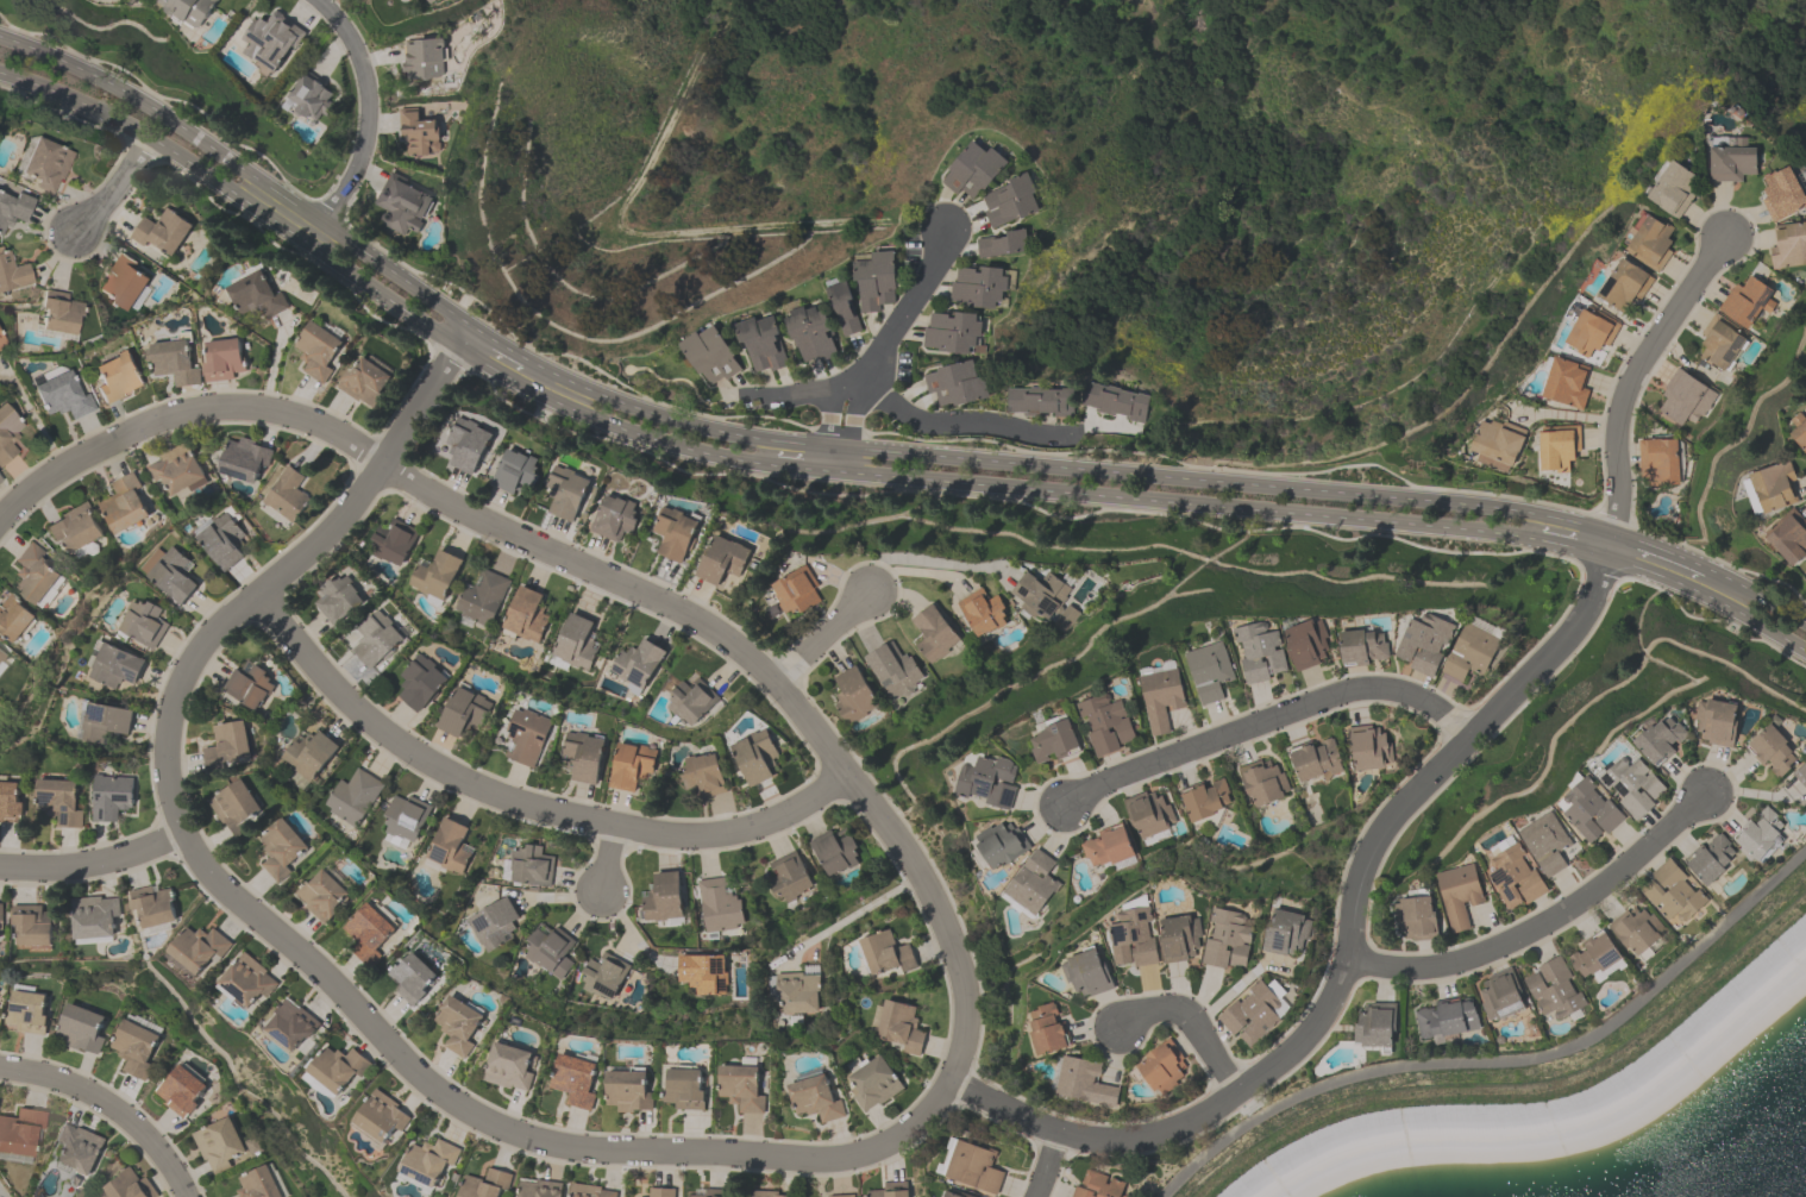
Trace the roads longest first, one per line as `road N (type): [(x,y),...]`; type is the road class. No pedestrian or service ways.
road 1 (residential): [(471,327),(360,501),(233,615),(195,662),(170,744),(174,796),(199,857),(227,894),(311,961),(437,1092),(526,1141),(584,1153),(841,1161),(891,1146),(920,1126),(953,1080)]
road 2 (residential): [(0,515),(50,474),(159,419),(213,407),(270,409),(349,439),(498,532),(710,625),(783,685),(922,873),(968,999),(966,1046),(953,1080)]
road 3 (secondary): [(1611,534),(1505,509),(761,440),(663,416),(528,361)]
road 4 (residential): [(1611,534),(1600,582),(1572,634),(1380,844),(1341,990),(1291,1058),(1200,1121),(1133,1142),(1059,1134),(953,1080)]
road 5 (secondary): [(0,73),(146,136),(490,368),(571,411),(690,451),(835,471)]
road 6 (secondary): [(835,471),(1540,541)]
road 7 (secondary): [(471,327),(161,114),(88,71),(0,36)]
road 8 (residential): [(261,595),(332,681),(420,754),(516,801),(621,827)]
road 9 (residential): [(1073,816),(1116,783),(1356,696),(1415,697),(1474,739)]
road 10 (residential): [(1353,958),(1417,969),(1495,951),(1603,890),(1708,798)]
road 11 (residential): [(1611,534),(1623,403),(1726,238)]
road 12 (residential): [(311,0),(358,55),(374,121),(358,186),(306,243)]
road 13 (residential): [(1116,427),(1056,433),(923,420),(860,378)]
road 14 (residential): [(621,827),(725,835),(788,816),(853,777)]
road 15 (residential): [(838,447),(844,401),(930,270),(943,230)]
road 16 (residential): [(0,1070),(98,1096),(163,1151),(191,1196)]
road 17 (secondary): [(1606,557),(1722,603),(1805,652)]
road 18 (residential): [(0,868),(104,863),(187,834)]
road 19 (residential): [(1123,1030),(1142,1013),(1181,1008),(1244,1091)]
road 20 (residential): [(871,593),(783,685)]

